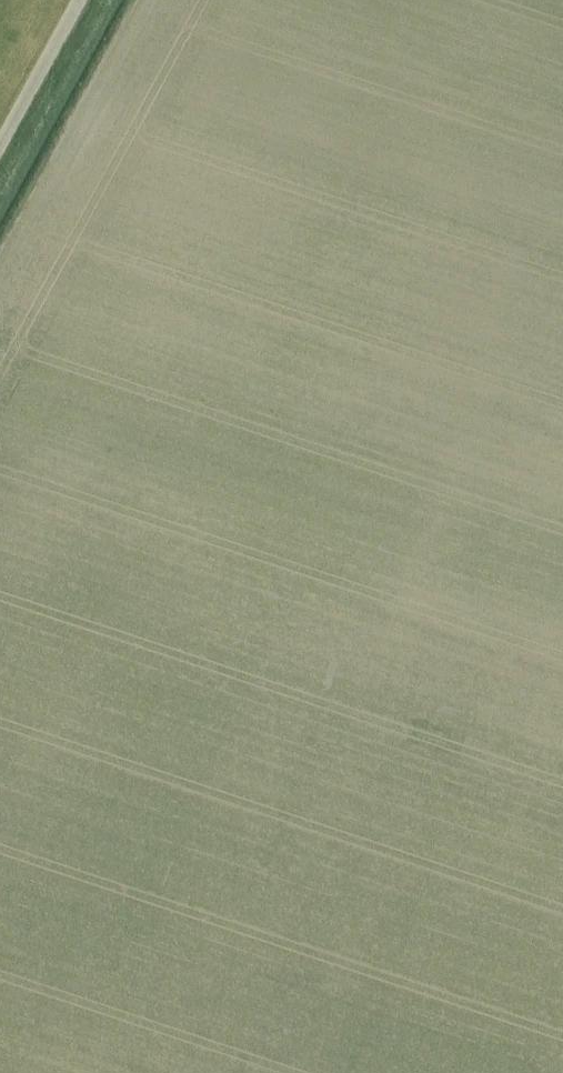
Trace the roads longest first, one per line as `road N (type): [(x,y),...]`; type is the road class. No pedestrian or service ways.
road 1 (unclassified): [(0,145),(79,0)]

